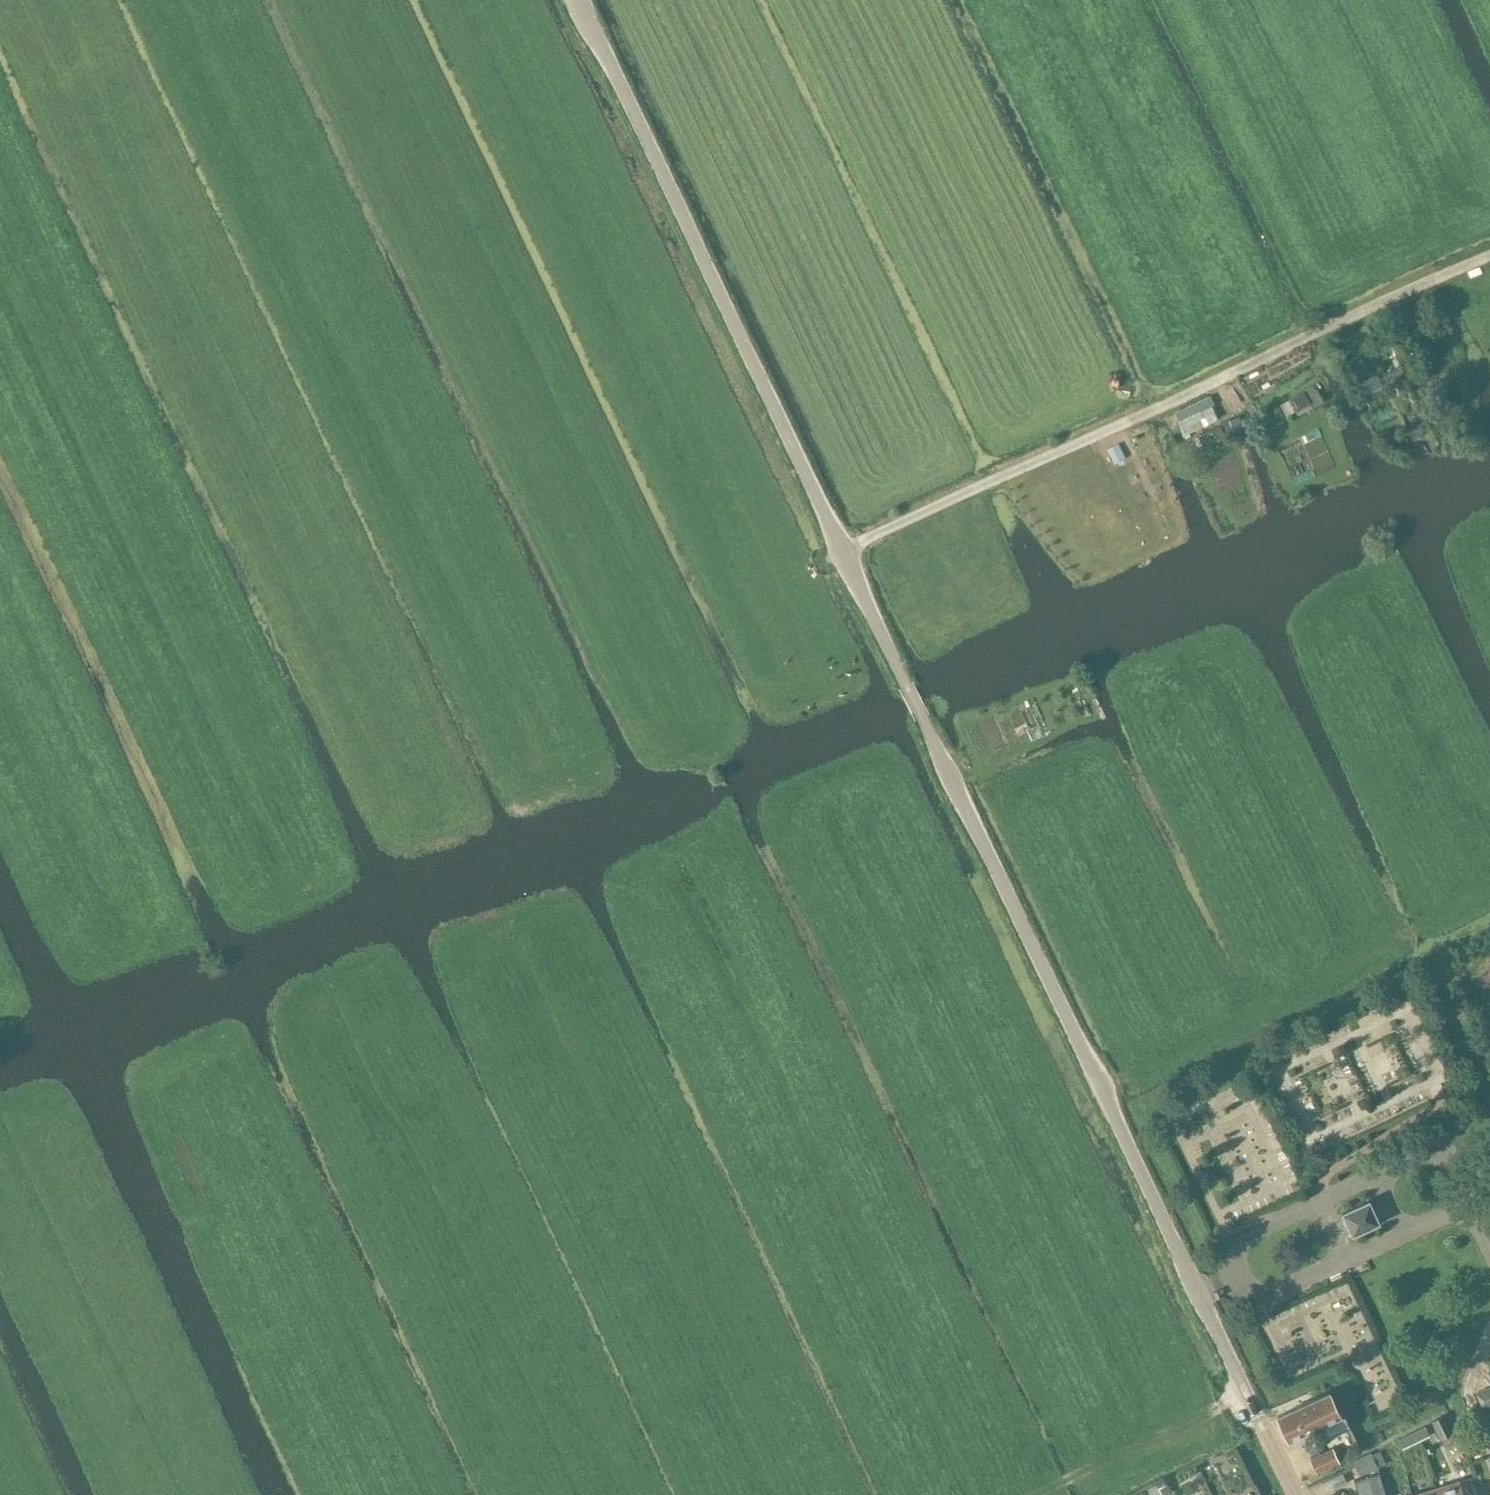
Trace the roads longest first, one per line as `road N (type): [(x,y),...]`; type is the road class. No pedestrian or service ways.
road 1 (unclassified): [(1296,1494),(582,0)]
road 2 (track): [(1489,257),(841,547)]

